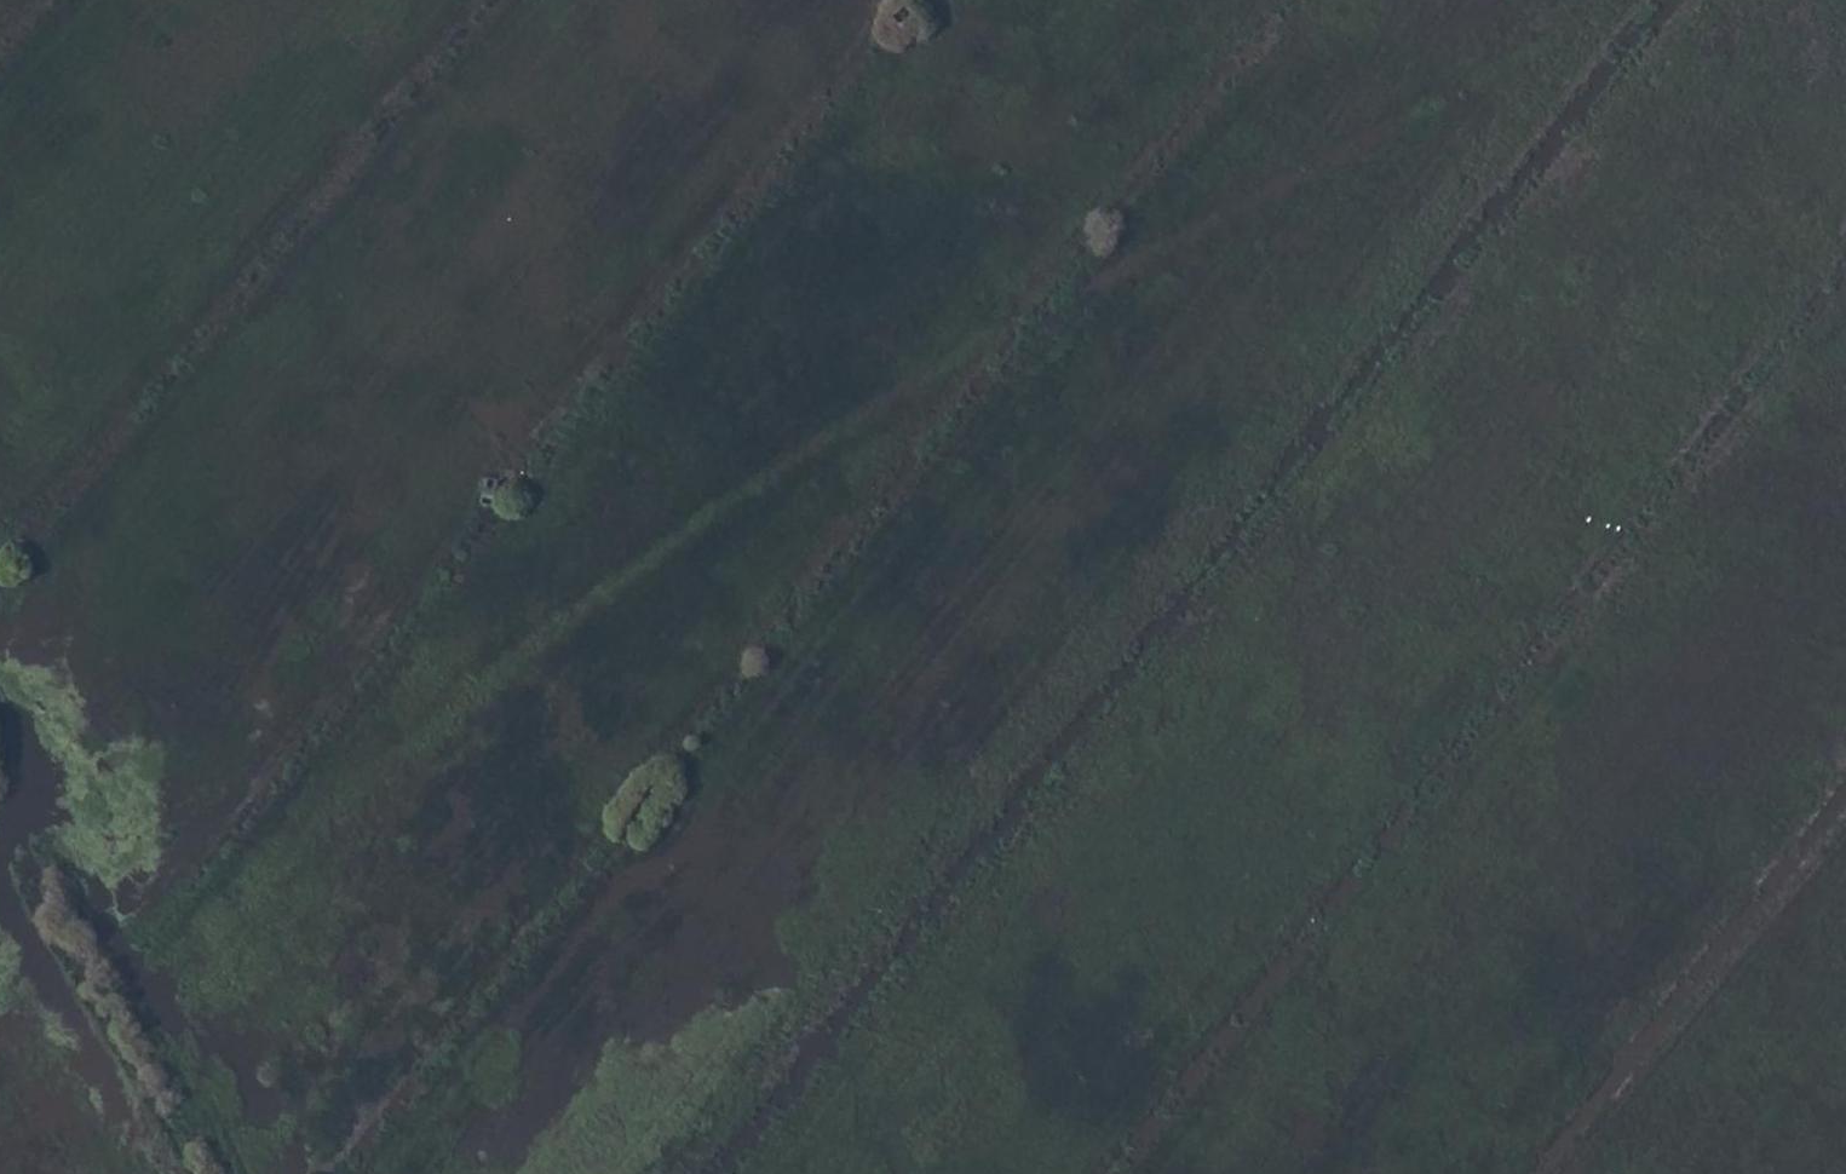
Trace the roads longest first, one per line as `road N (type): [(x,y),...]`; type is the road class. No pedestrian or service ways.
road 1 (track): [(0,875),(15,932),(166,1173)]
road 2 (track): [(0,689),(43,768),(0,827)]

